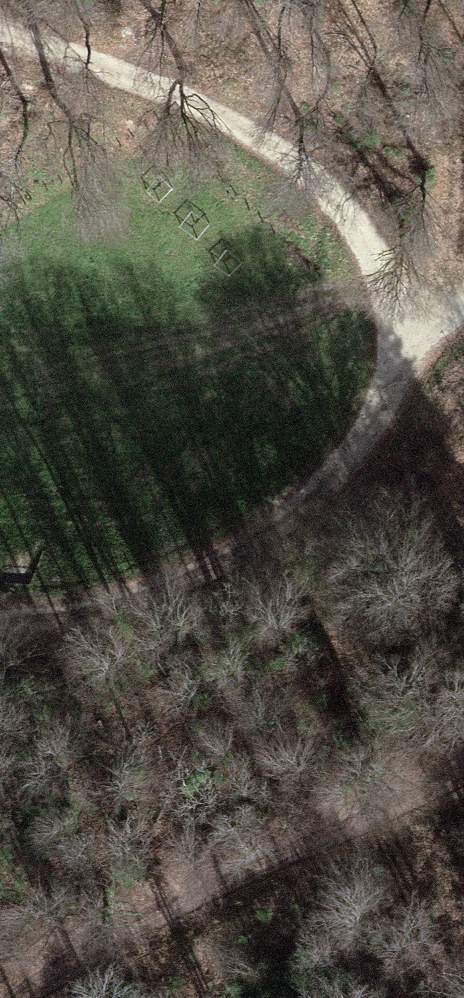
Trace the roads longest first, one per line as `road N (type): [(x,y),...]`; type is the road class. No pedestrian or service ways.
road 1 (track): [(0,611),(113,598),(247,536),(335,475),(391,384),(401,318),(463,303)]
road 2 (track): [(463,765),(158,908),(26,997)]
road 3 (track): [(0,27),(177,87),(341,201)]
road 4 (track): [(401,318),(341,201)]

